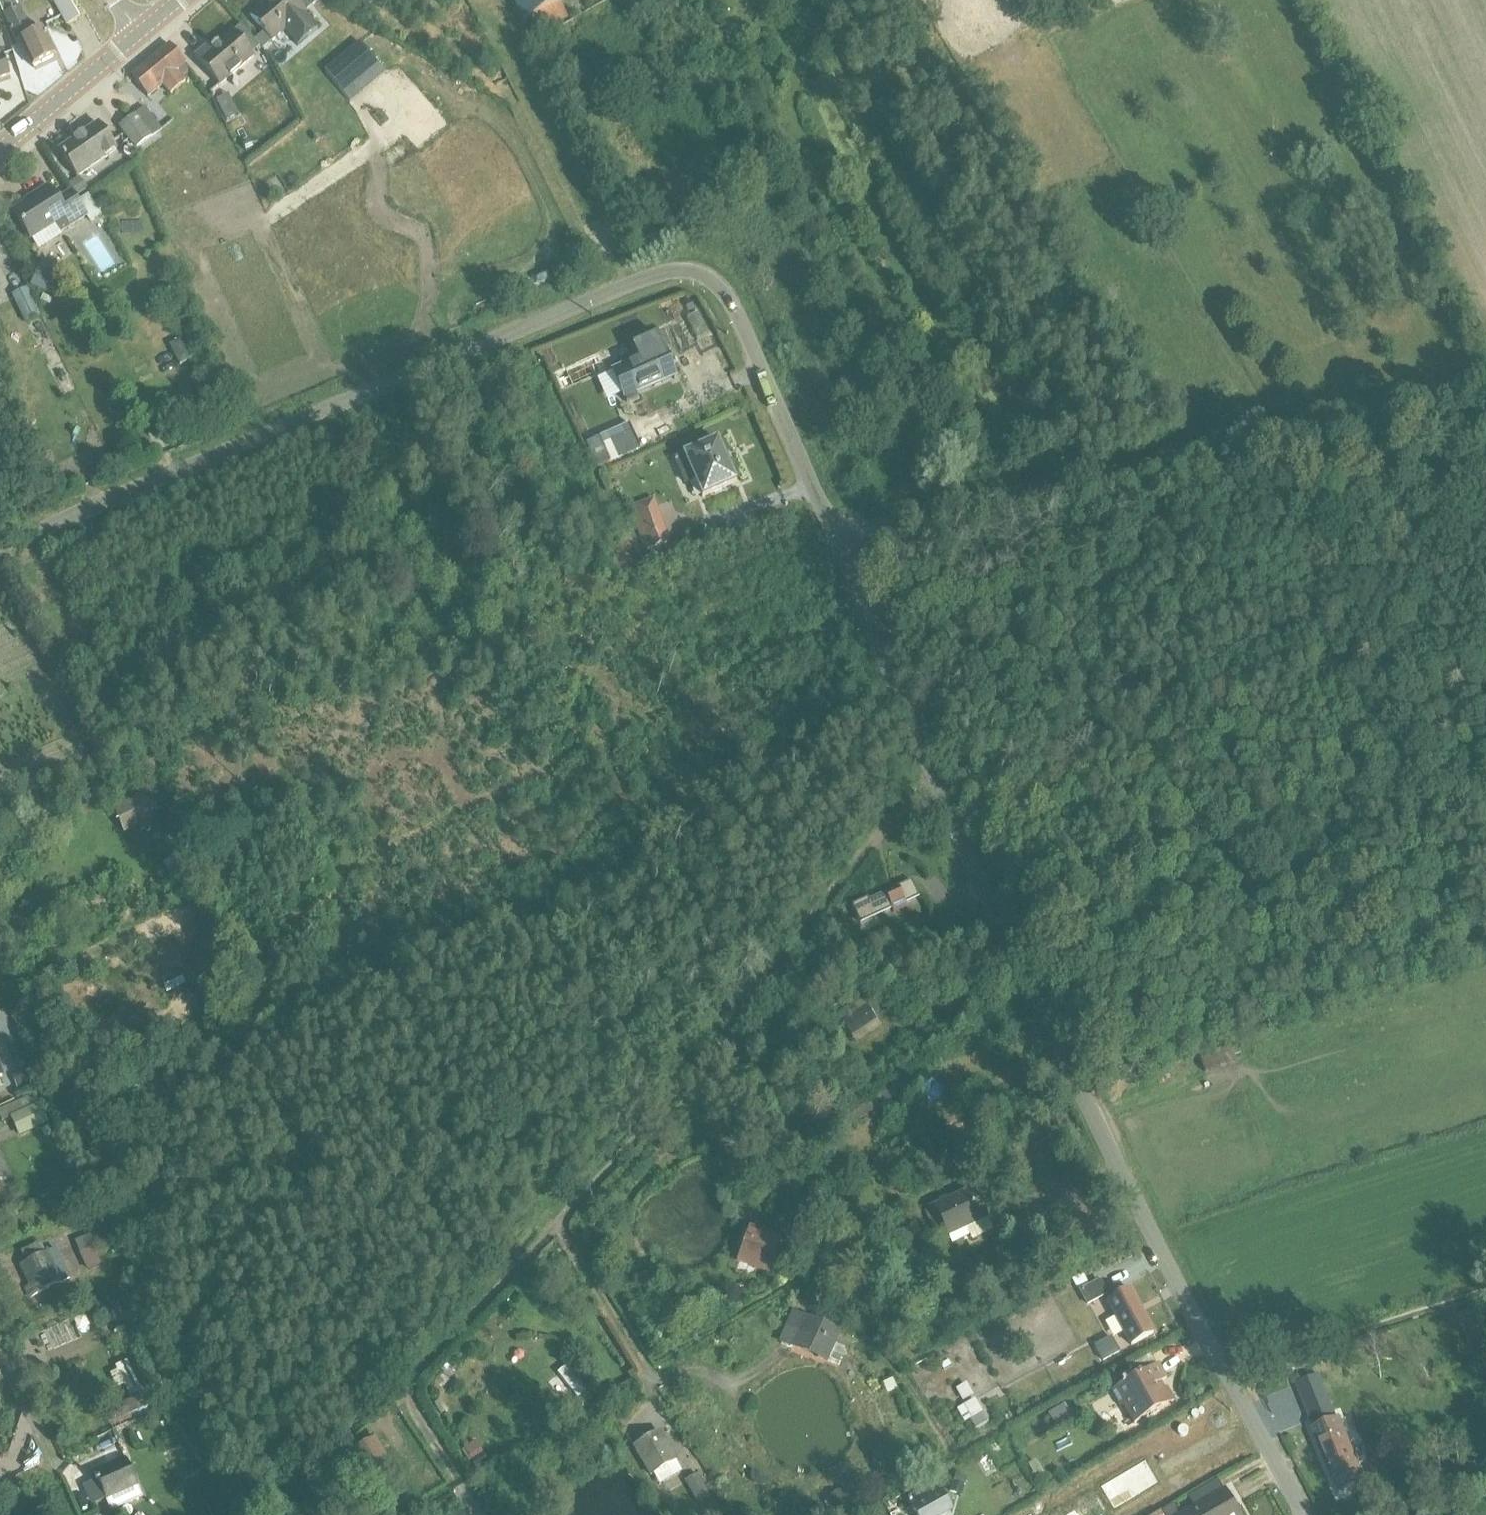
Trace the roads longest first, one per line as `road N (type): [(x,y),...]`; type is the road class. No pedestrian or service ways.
road 1 (unclassified): [(0,544),(672,268),(702,271),(724,290),(840,530)]
road 2 (residential): [(1304,1514),(1184,1297),(936,783)]
road 3 (residential): [(840,530),(1485,381)]
road 4 (residential): [(936,783),(551,1211)]
road 5 (residential): [(551,1211),(395,1385),(452,1477)]
road 6 (residential): [(936,783),(840,530)]
road 7 (residential): [(551,1211),(651,1379)]
road 8 (tertiary): [(0,156),(147,28)]
road 9 (residential): [(126,940),(0,1003)]
road 10 (residential): [(0,1351),(55,1470)]

